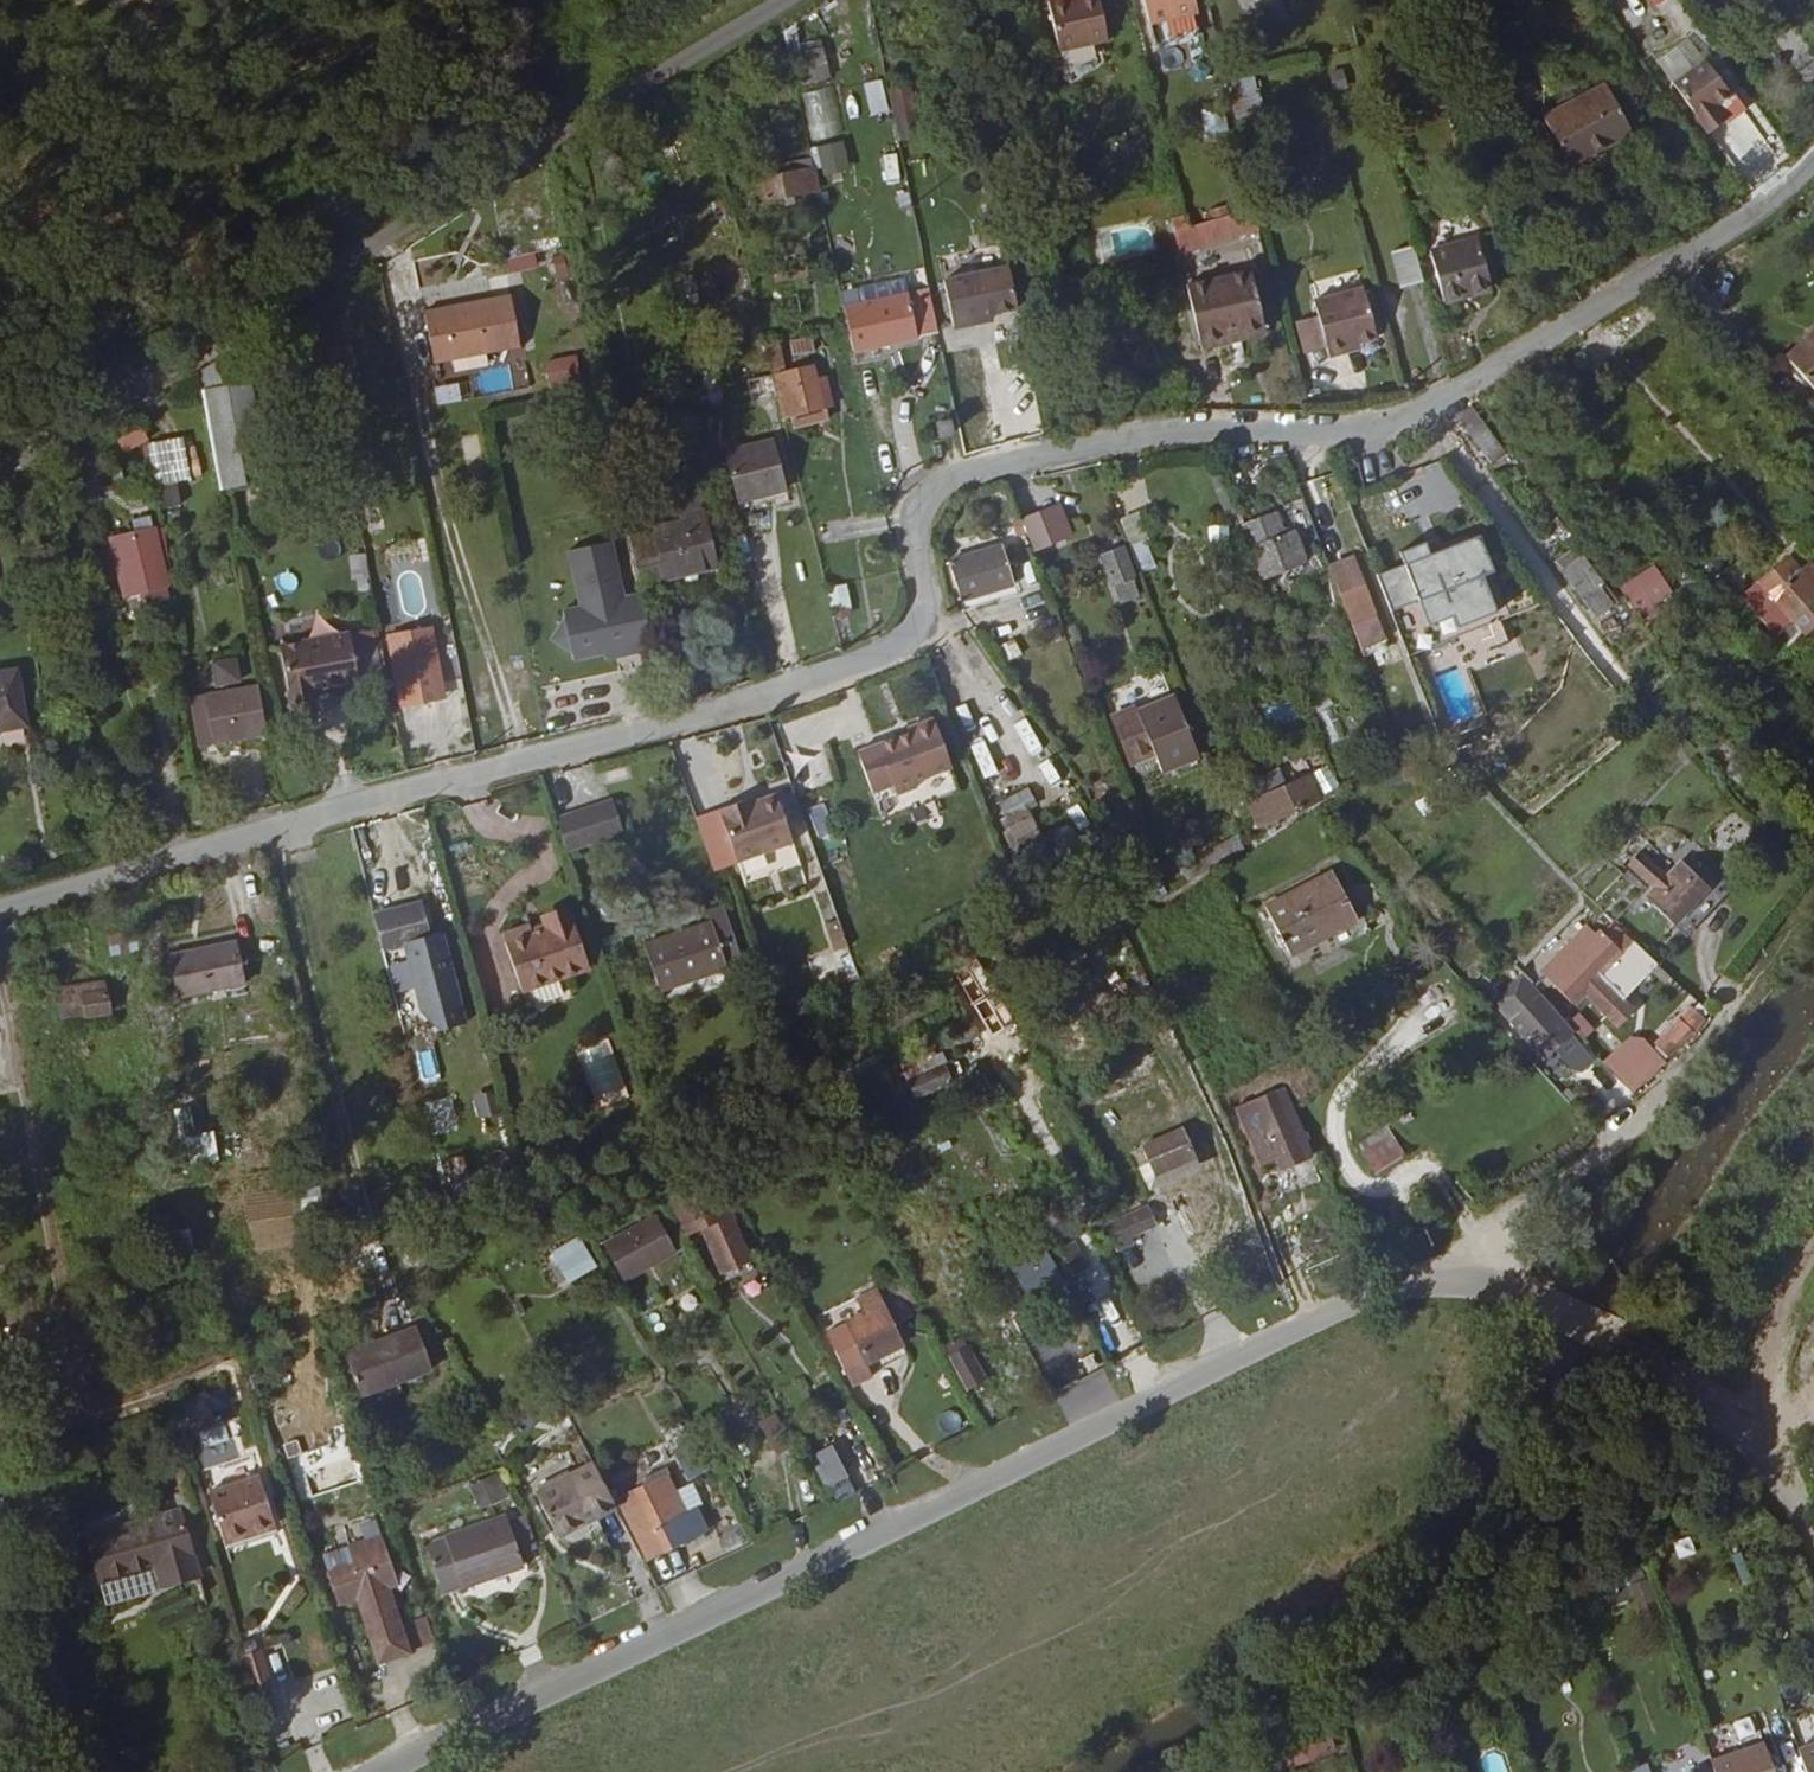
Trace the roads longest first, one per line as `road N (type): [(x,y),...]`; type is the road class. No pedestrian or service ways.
road 1 (residential): [(1813,164),(1743,223),(1390,426),(1179,430),(951,476),(917,510),(924,600),(917,631),(824,676),(0,915)]
road 2 (residential): [(1813,1540),(1752,1450),(1630,1339),(1530,1292),(1470,1279),(1388,1290),(386,1771)]
road 3 (residential): [(774,0),(0,469)]

